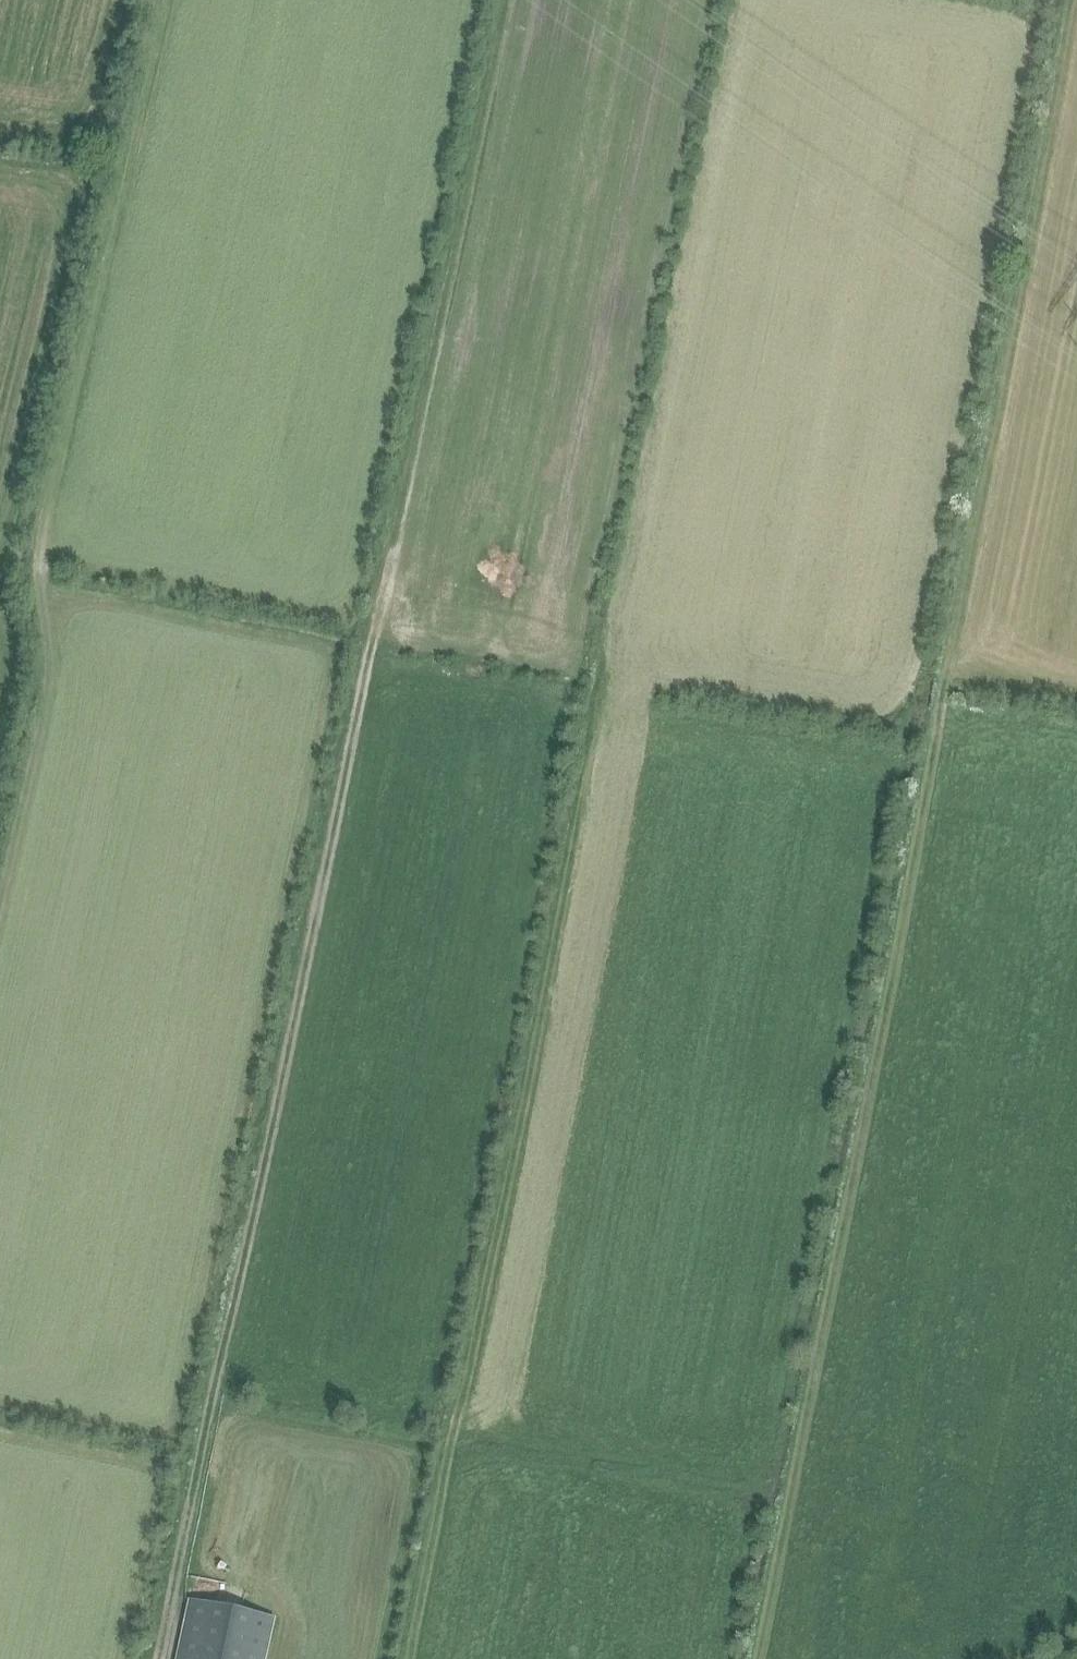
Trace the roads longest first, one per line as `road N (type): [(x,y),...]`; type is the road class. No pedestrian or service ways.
road 1 (track): [(762,1658),(1074,0)]

